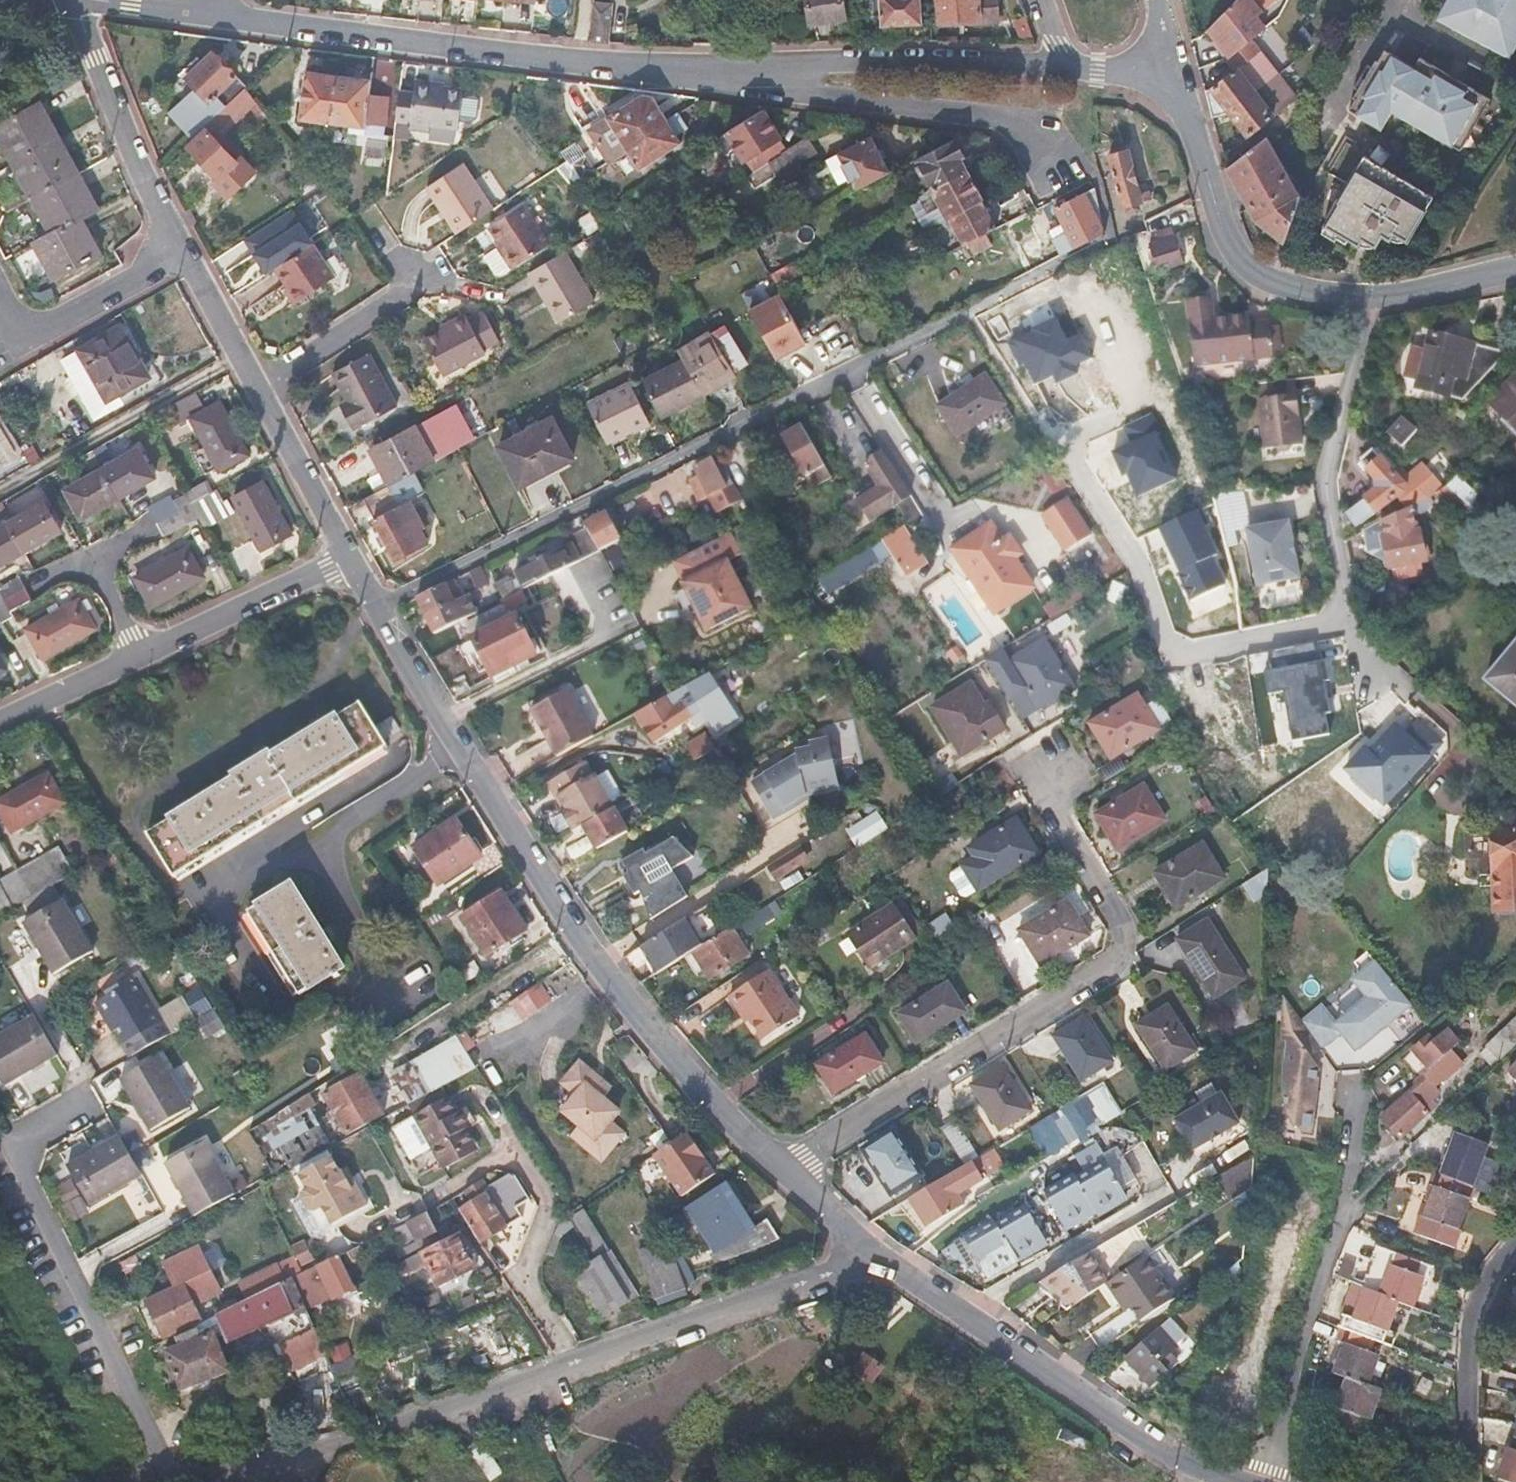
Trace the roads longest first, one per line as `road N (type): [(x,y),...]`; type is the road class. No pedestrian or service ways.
road 1 (residential): [(211,13),(614,65),(1062,65)]
road 2 (residential): [(1093,252),(379,609)]
road 3 (residential): [(865,1246),(837,1272),(209,1481)]
road 4 (residential): [(379,609),(607,972),(727,1117),(782,1168)]
road 5 (residential): [(1033,765),(1122,915),(1121,960),(782,1168)]
road 6 (residential): [(1171,67),(1227,243),(1273,288),(1371,301),(1515,269)]
road 7 (residential): [(865,1246),(1165,1450),(1252,1481)]
road 8 (residential): [(178,1481),(21,1165),(31,1141),(98,1106)]
road 9 (residential): [(0,723),(350,558)]
road 10 (residential): [(242,360),(0,491)]
road 11 (residential): [(77,1),(184,251)]
road 12 (residential): [(1462,1481),(1459,1339),(1501,1254),(1515,1240)]
road 13 (residential): [(242,360),(350,558)]
road 14 (residential): [(0,315),(15,342),(184,251)]
road 15 (residential): [(77,1),(211,13)]
road 16 (residential): [(184,251),(242,360)]

